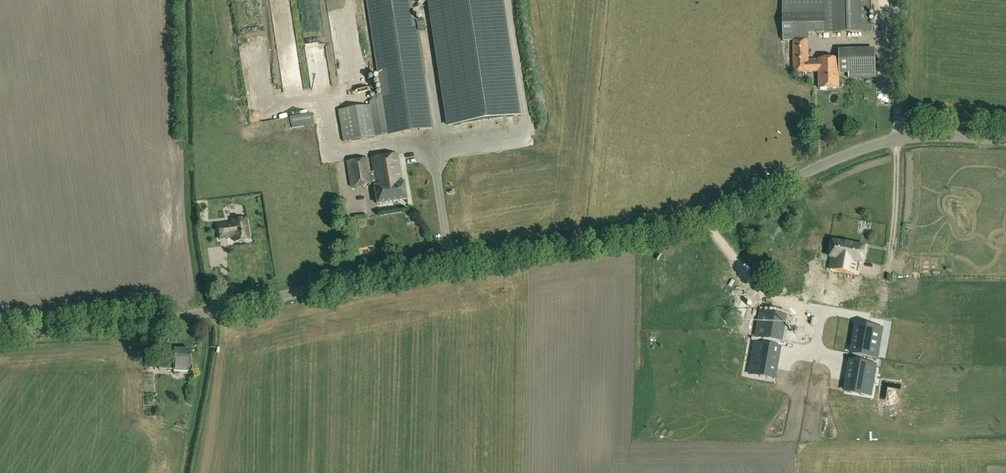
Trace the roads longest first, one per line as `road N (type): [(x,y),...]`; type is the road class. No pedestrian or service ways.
road 1 (unclassified): [(1005,141),(876,146),(678,227),(159,323),(0,337)]

